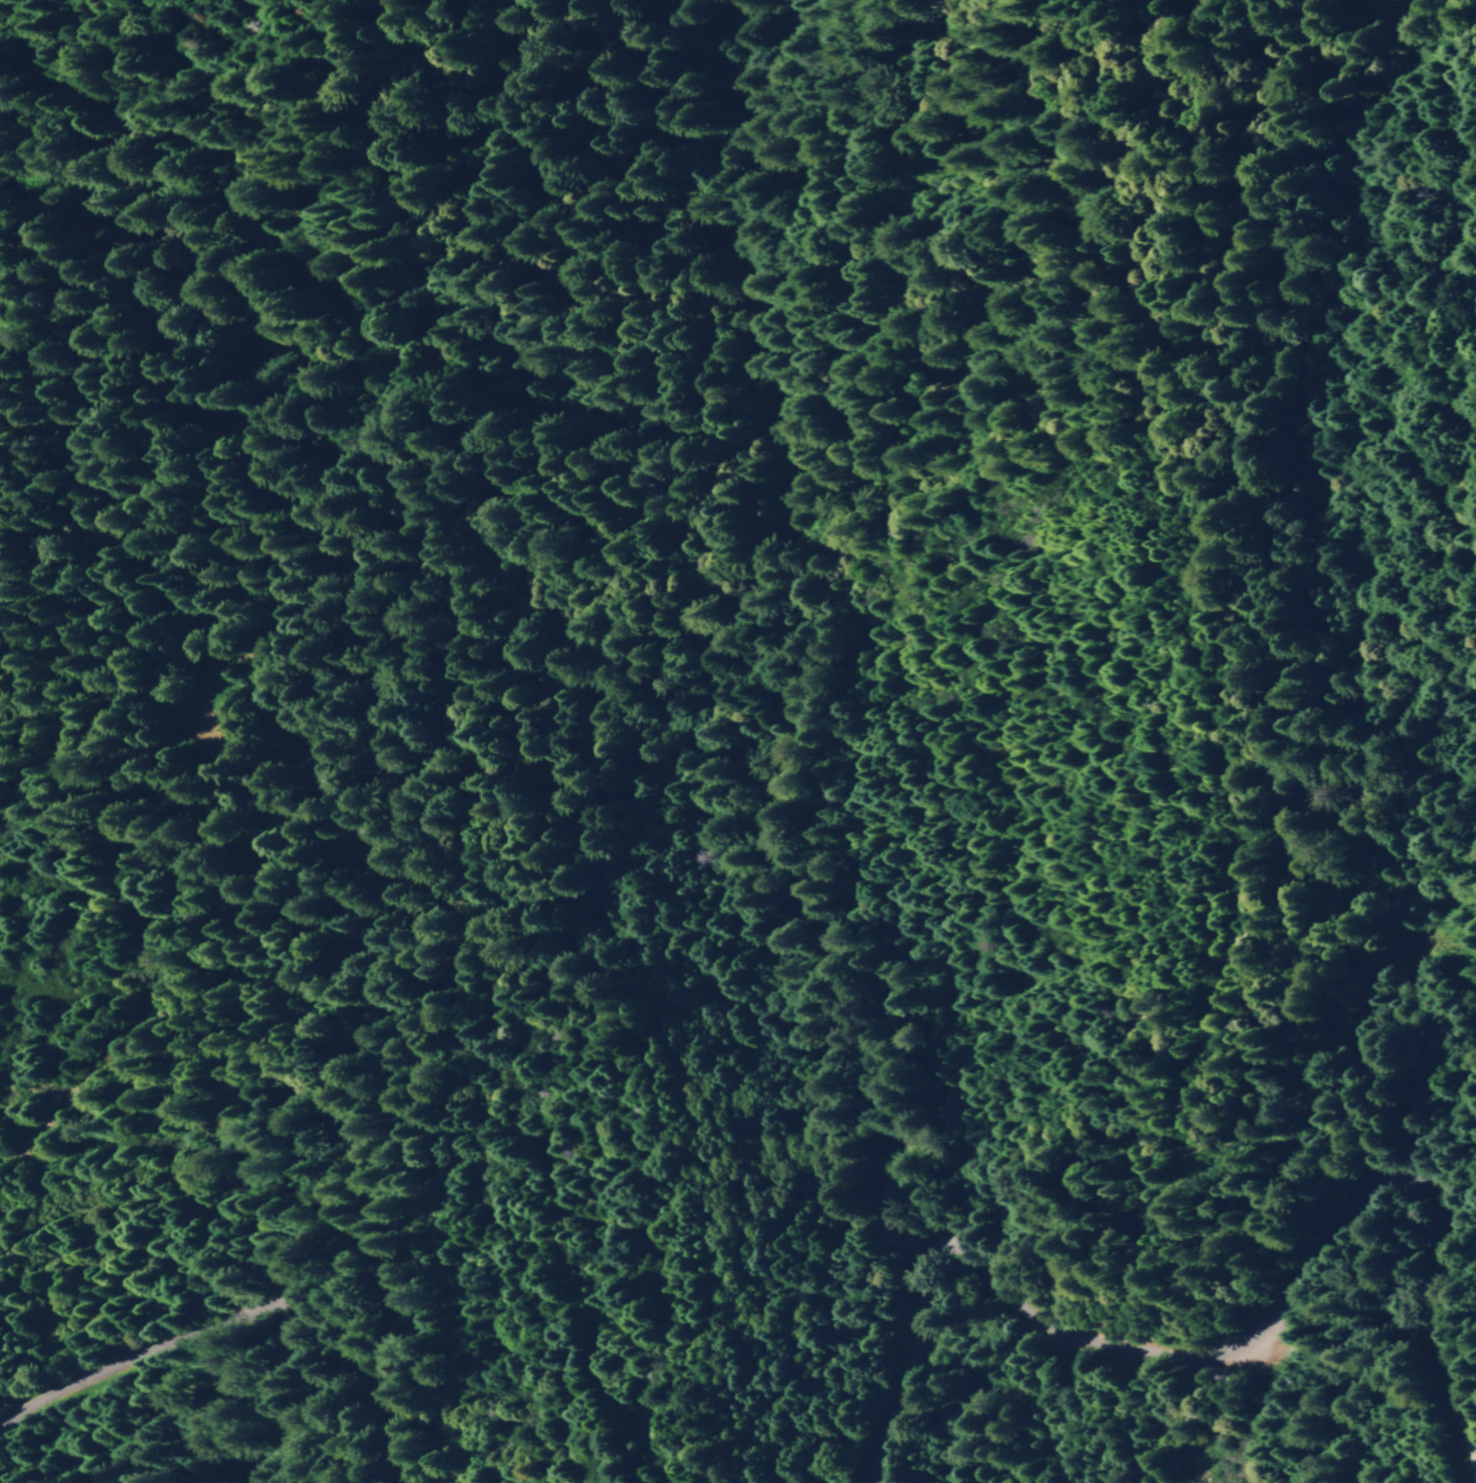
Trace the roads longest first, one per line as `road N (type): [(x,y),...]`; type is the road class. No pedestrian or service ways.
road 1 (tertiary): [(1475,1472),(1438,1306),(1435,1204),(1420,1186),(1395,1179),(1372,1191),(1272,1323),(1207,1370),(1052,1332),(1007,1308),(952,1253),(932,1248),(914,1257),(900,1322),(898,1399),(864,1482)]
road 2 (tertiary): [(447,1482),(364,1399),(313,1326),(285,1318),(184,1333),(0,1430)]

